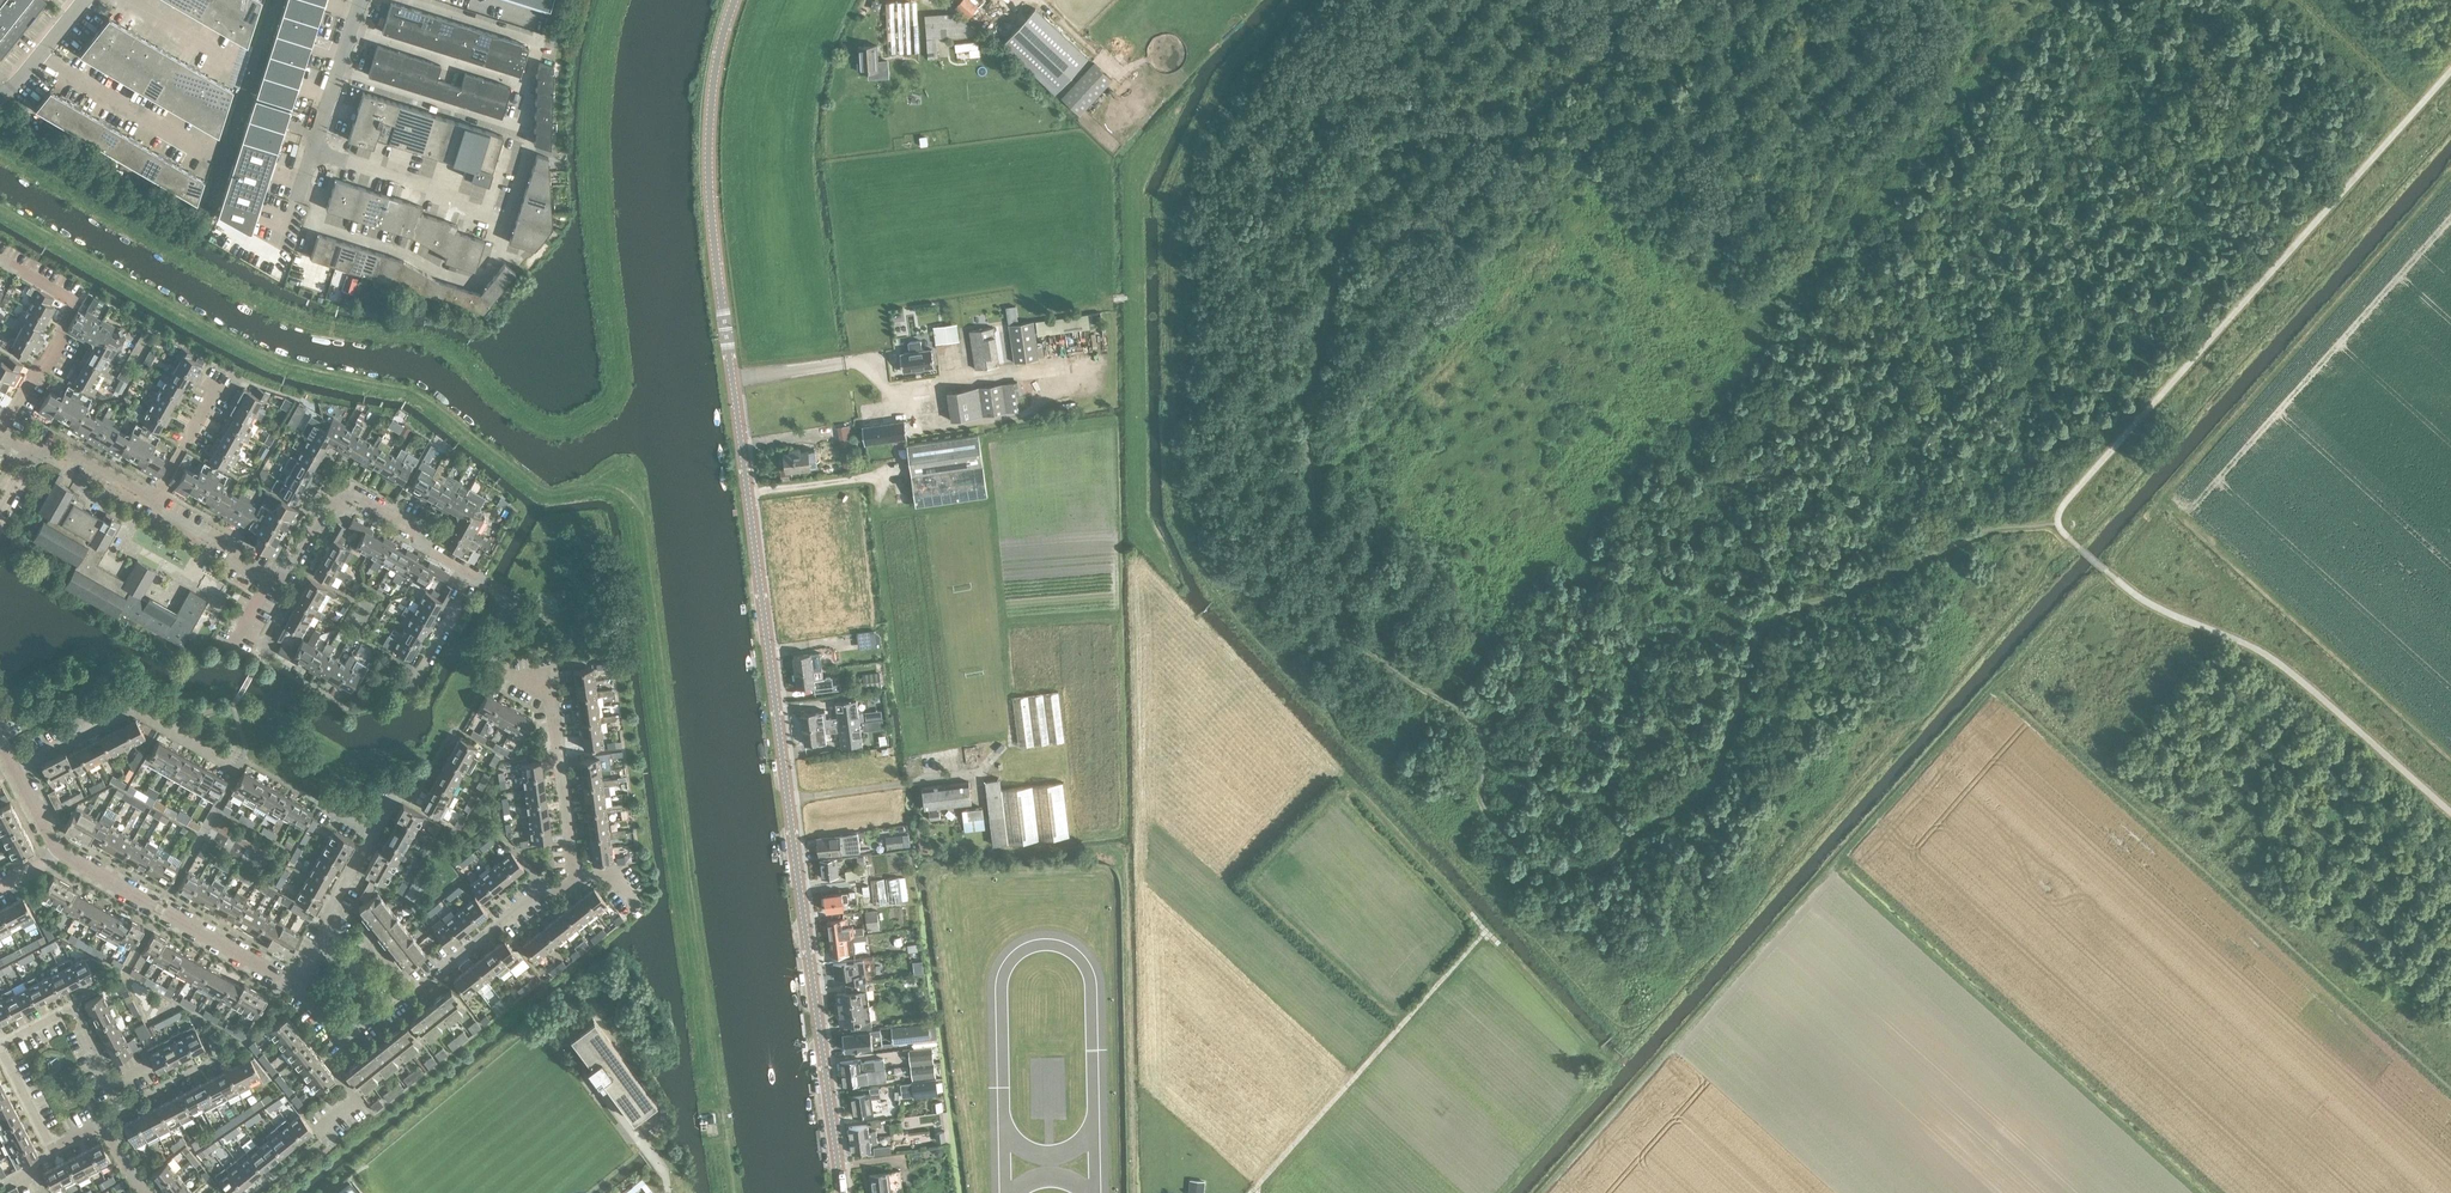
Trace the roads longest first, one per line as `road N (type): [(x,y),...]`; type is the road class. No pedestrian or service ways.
road 1 (tertiary): [(843,1192),(711,210),(713,86),(734,0)]
road 2 (residential): [(297,981),(345,1040),(546,888),(574,886),(573,876)]
road 3 (residential): [(573,876),(551,692),(497,667),(487,647),(506,611),(497,591),(472,576)]
road 4 (residential): [(270,577),(284,573),(323,505),(363,499),(415,528),(418,544),(472,576)]
road 5 (residential): [(297,981),(61,854)]
road 6 (residential): [(243,761),(220,760),(131,711),(17,766)]
road 7 (residential): [(0,431),(76,303),(0,258)]
road 8 (unclassified): [(355,0),(295,214)]
road 9 (residential): [(102,1121),(124,1104),(72,1005),(0,1040)]
road 10 (residential): [(297,981),(373,831)]
road 11 (track): [(747,491),(874,476),(877,505)]
road 12 (residential): [(270,577),(152,497)]
road 13 (residential): [(152,497),(71,450),(29,454)]
road 14 (unclassified): [(0,96),(85,0)]
road 15 (residential): [(152,497),(216,386)]
road 16 (track): [(994,499),(880,516),(877,505)]

